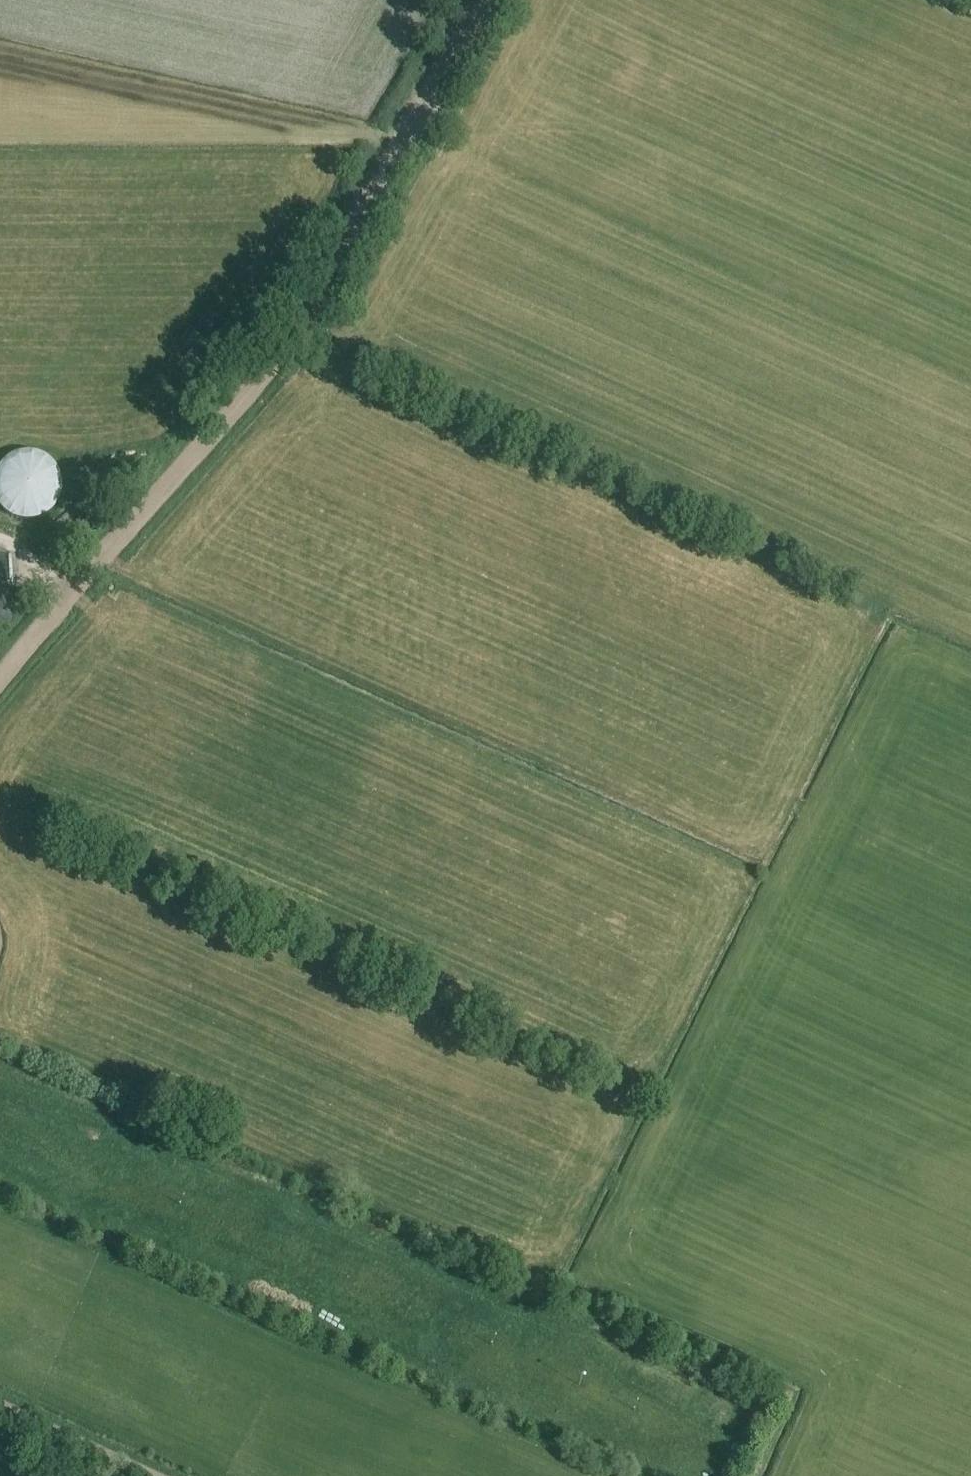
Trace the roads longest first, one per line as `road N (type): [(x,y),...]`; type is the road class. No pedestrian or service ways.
road 1 (track): [(491,0),(292,343),(0,685)]
road 2 (track): [(0,1407),(150,1475)]

